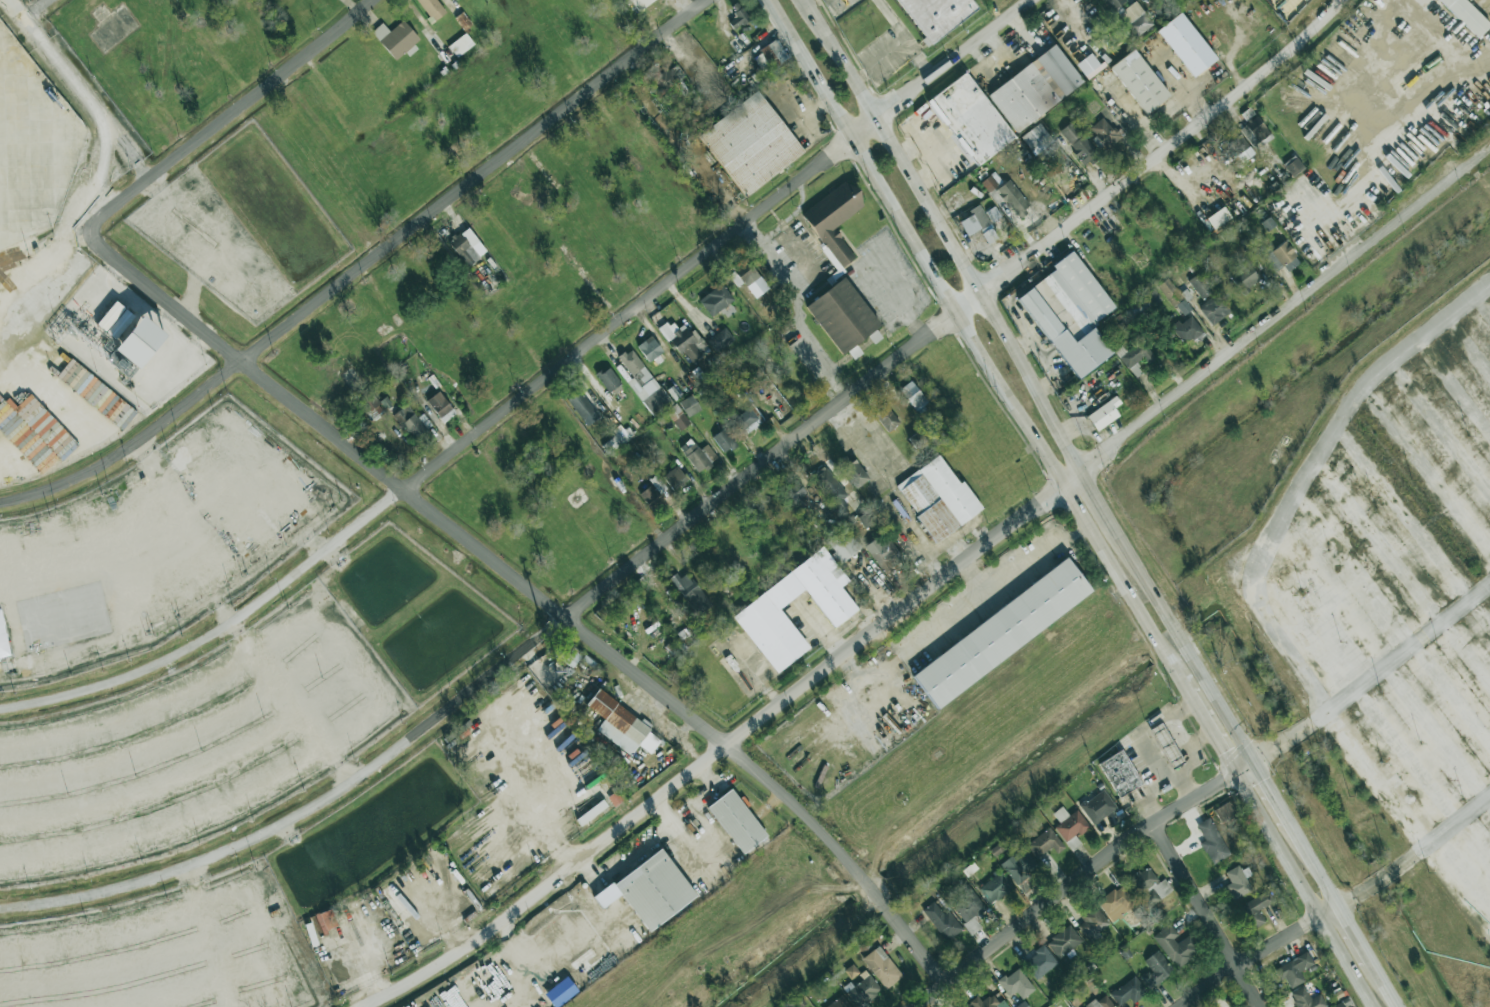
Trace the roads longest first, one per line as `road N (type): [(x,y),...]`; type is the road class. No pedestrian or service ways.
road 1 (residential): [(0,907),(73,900),(227,853),(346,787),(957,315),(1301,42),(1341,0)]
road 2 (residential): [(88,236),(730,744),(817,824),(947,981)]
road 3 (residential): [(0,709),(71,697),(214,636),(876,118)]
road 4 (residential): [(0,504),(70,483),(121,455),(698,0)]
road 5 (secondary): [(767,0),(1106,555)]
road 6 (secondary): [(1124,549),(807,0)]
road 7 (residential): [(368,1006),(455,956),(840,657)]
road 8 (secondary): [(1374,968),(1124,549)]
road 9 (secondary): [(1106,555),(1354,974)]
road 10 (residential): [(0,298),(88,236),(106,212),(373,0)]
road 11 (residential): [(1254,768),(1156,823),(914,1006)]
road 12 (residential): [(840,657),(1082,475)]
road 13 (residential): [(1156,823),(1262,1006)]
road 14 (residential): [(876,118),(1029,0)]
road 15 (residential): [(1337,905),(1188,1006)]

